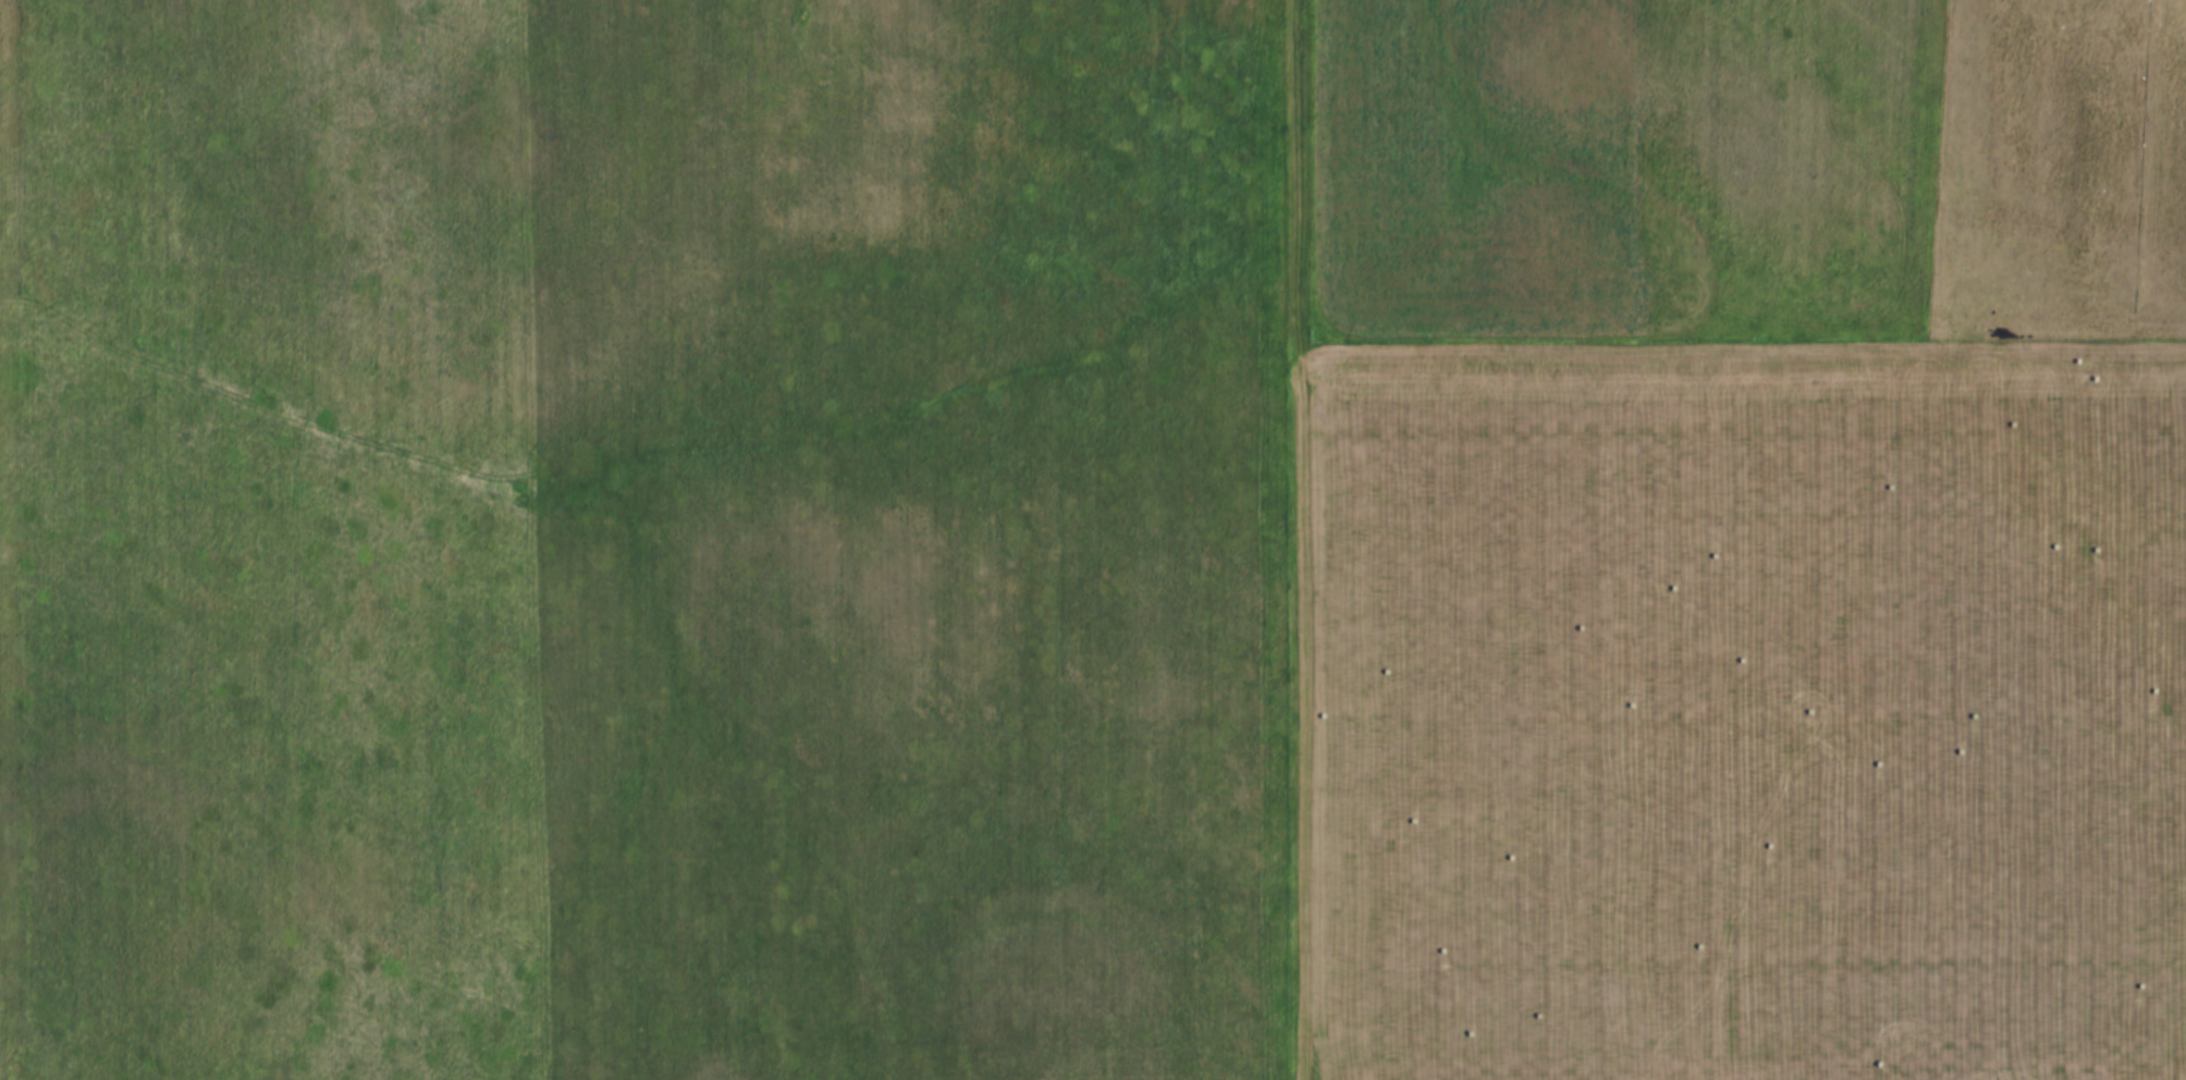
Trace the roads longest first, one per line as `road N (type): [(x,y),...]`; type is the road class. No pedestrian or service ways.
road 1 (track): [(1306,1079),(1307,691),(1291,0)]

